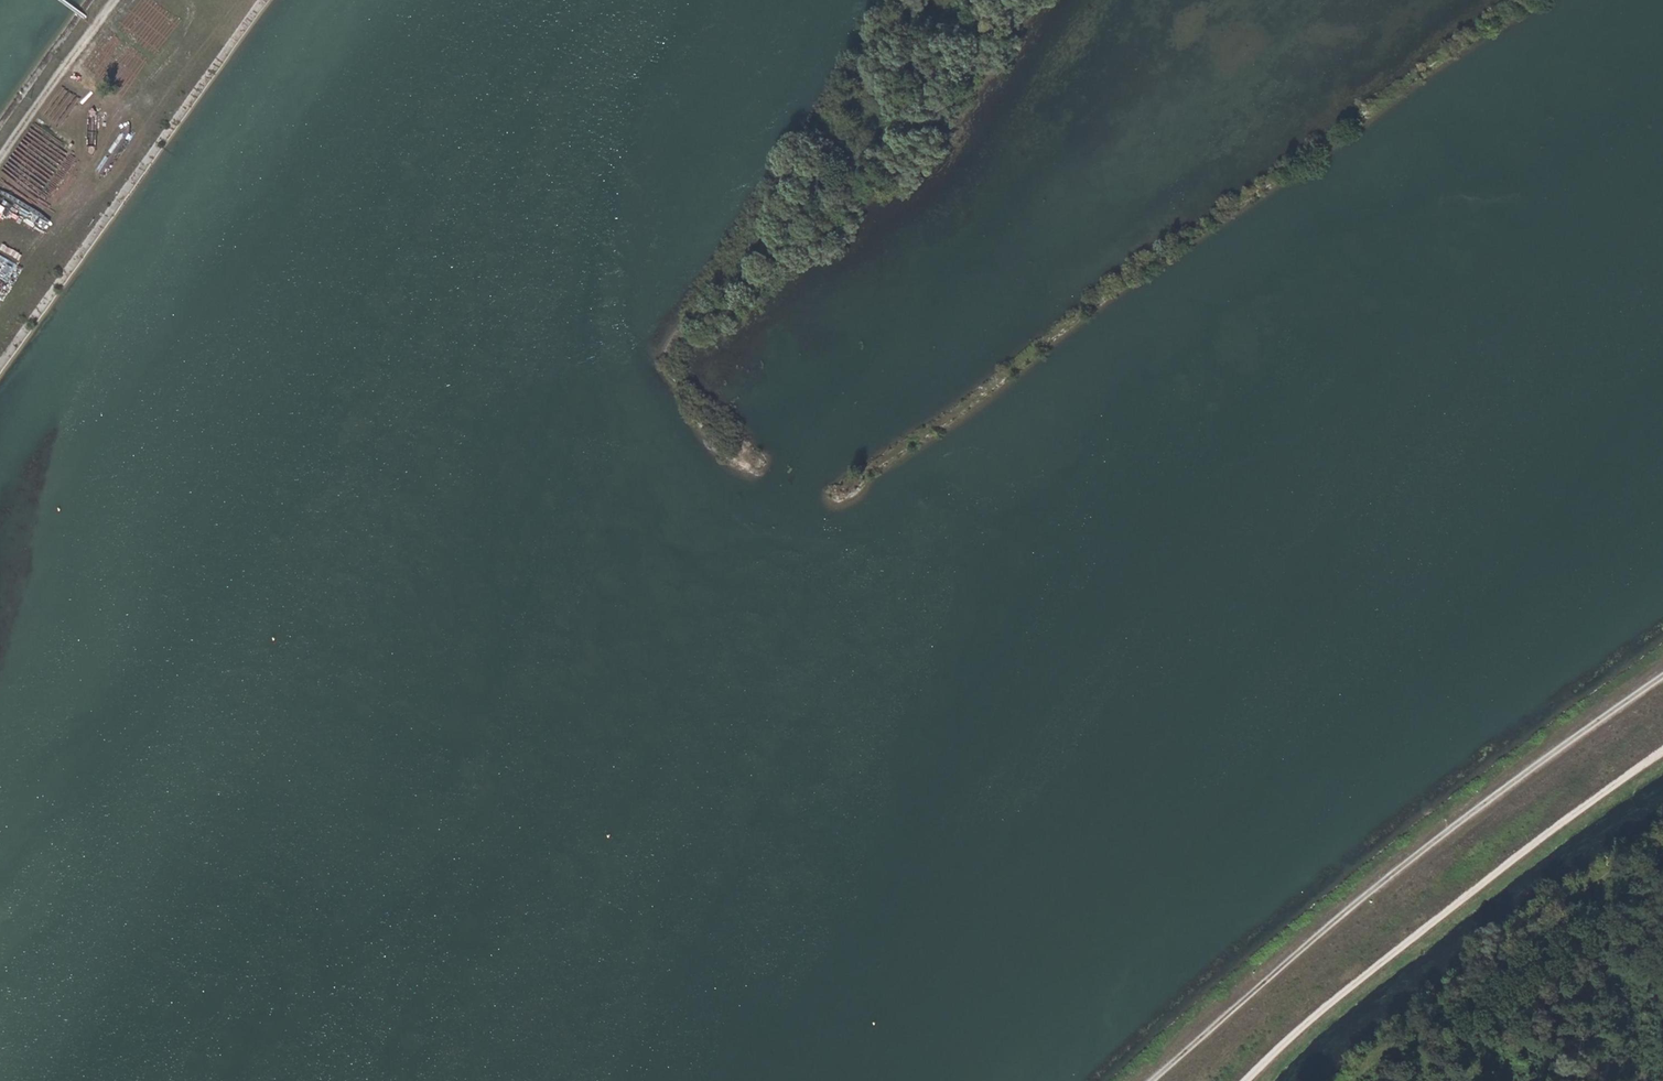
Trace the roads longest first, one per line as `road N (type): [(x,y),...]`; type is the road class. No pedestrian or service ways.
road 1 (track): [(1157,1080),(1457,826),(1662,677)]
road 2 (track): [(1243,1080),(1444,907),(1662,748)]
road 3 (track): [(244,0),(0,326)]
road 4 (track): [(1662,861),(1403,1080)]
road 5 (track): [(0,155),(116,0)]

